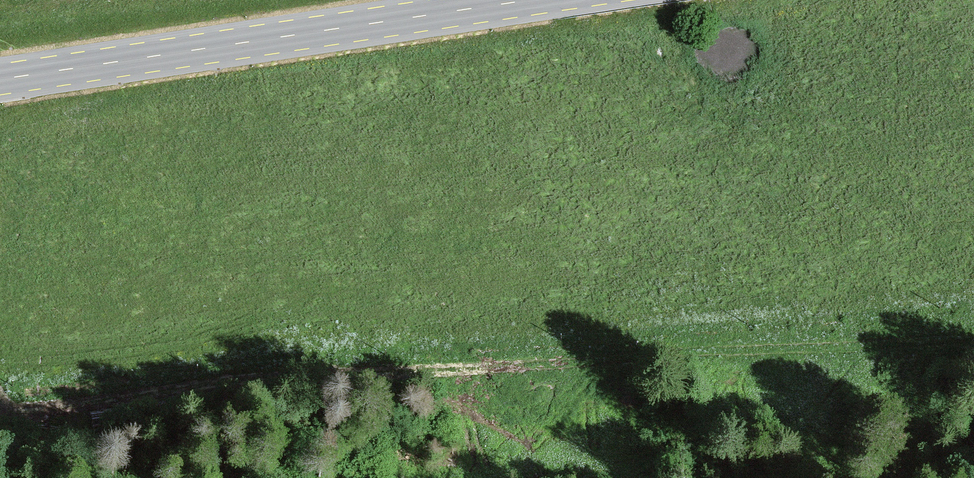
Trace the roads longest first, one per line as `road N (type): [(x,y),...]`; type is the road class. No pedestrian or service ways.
road 1 (track): [(0,409),(142,397),(269,373),(409,372),(973,339)]
road 2 (primary): [(547,0),(0,81)]

